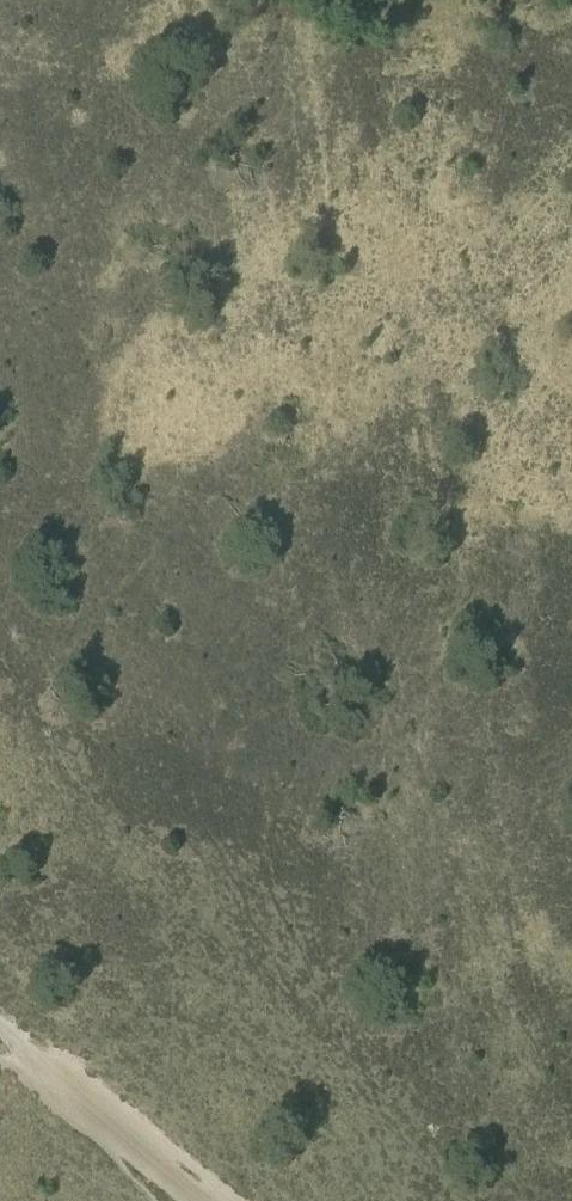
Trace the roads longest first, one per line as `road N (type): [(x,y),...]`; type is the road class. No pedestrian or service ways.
road 1 (track): [(0,1040),(200,1200)]

